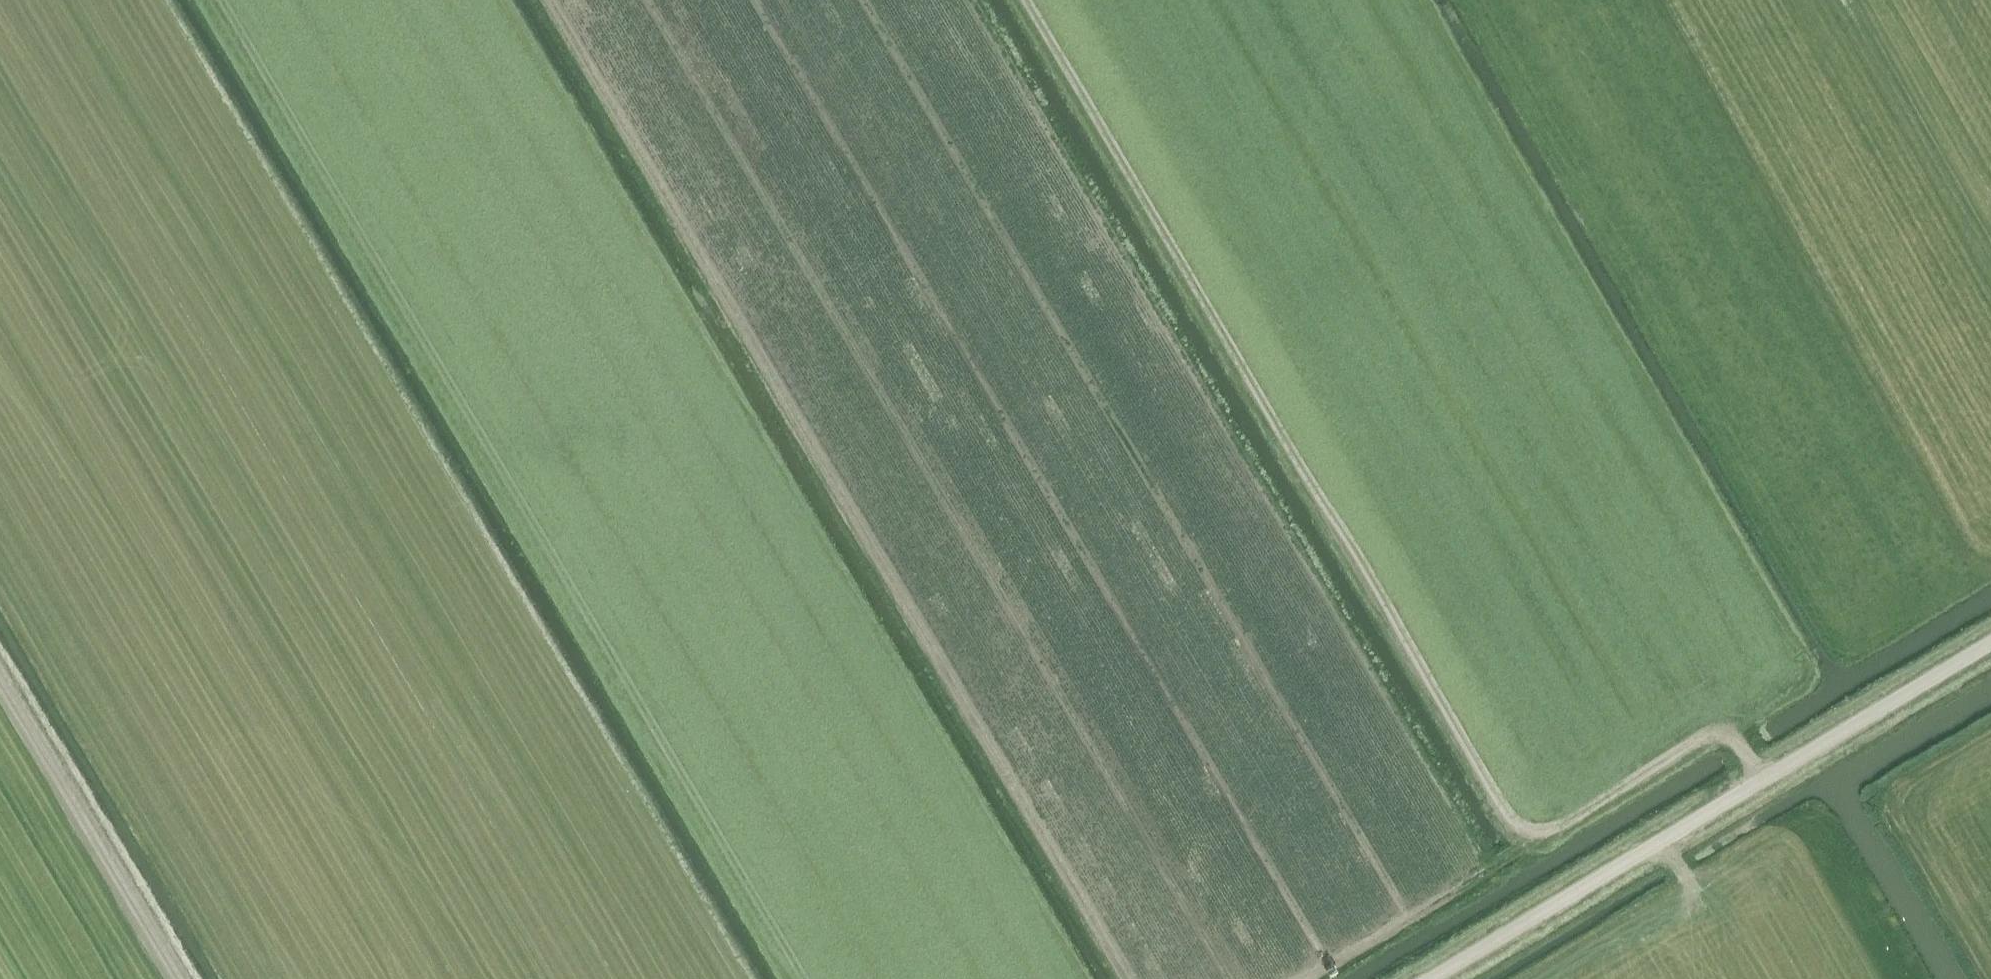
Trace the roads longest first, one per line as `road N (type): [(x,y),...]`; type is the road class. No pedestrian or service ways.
road 1 (unclassified): [(1426,978),(1990,640)]
road 2 (track): [(0,673),(184,978)]

